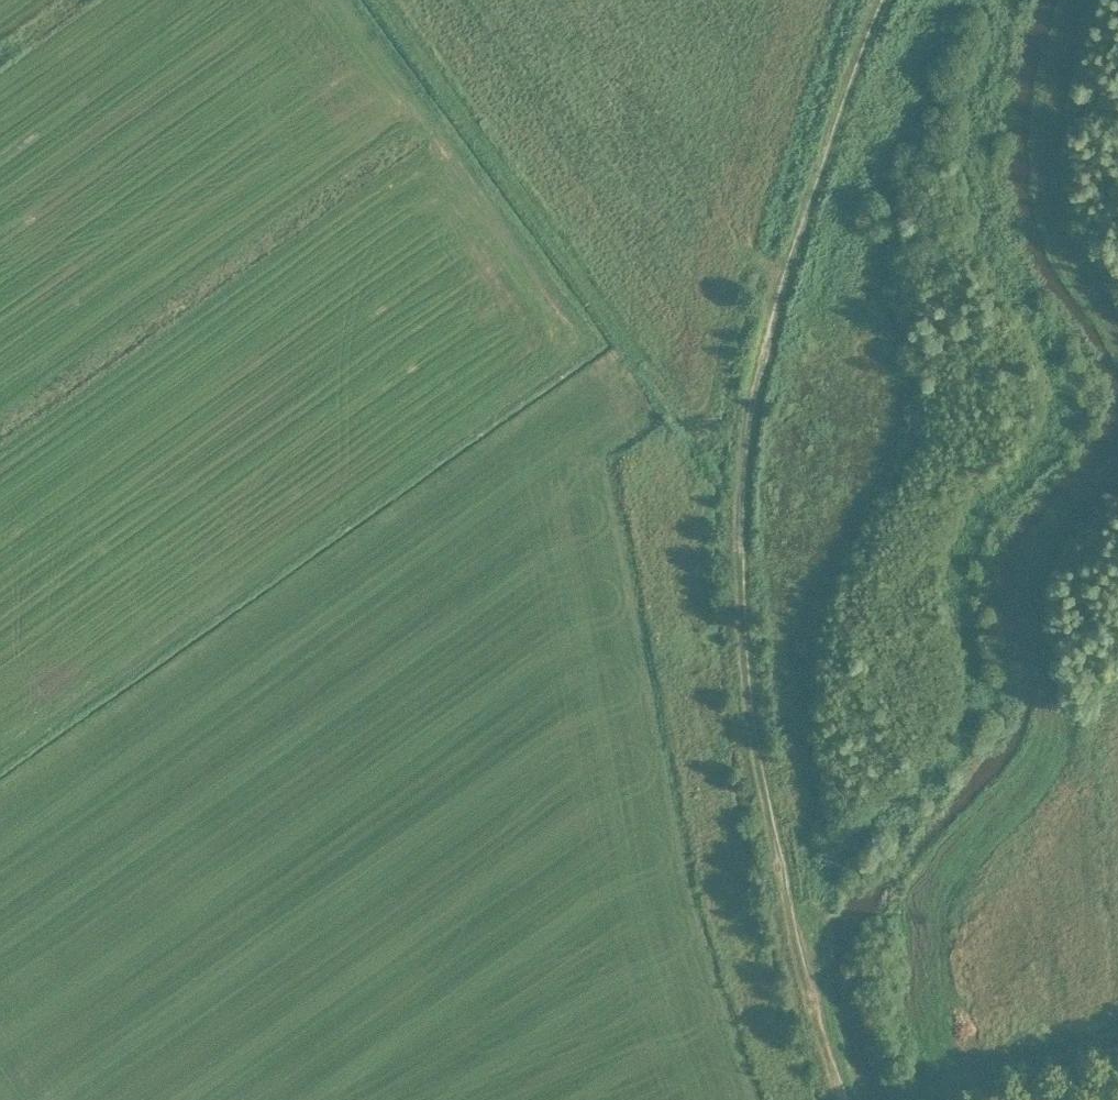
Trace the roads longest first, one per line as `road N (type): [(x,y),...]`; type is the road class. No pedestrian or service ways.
road 1 (track): [(843,1099),(802,980),(750,764),(737,605),(740,436),(777,278),(829,117),(882,0)]

